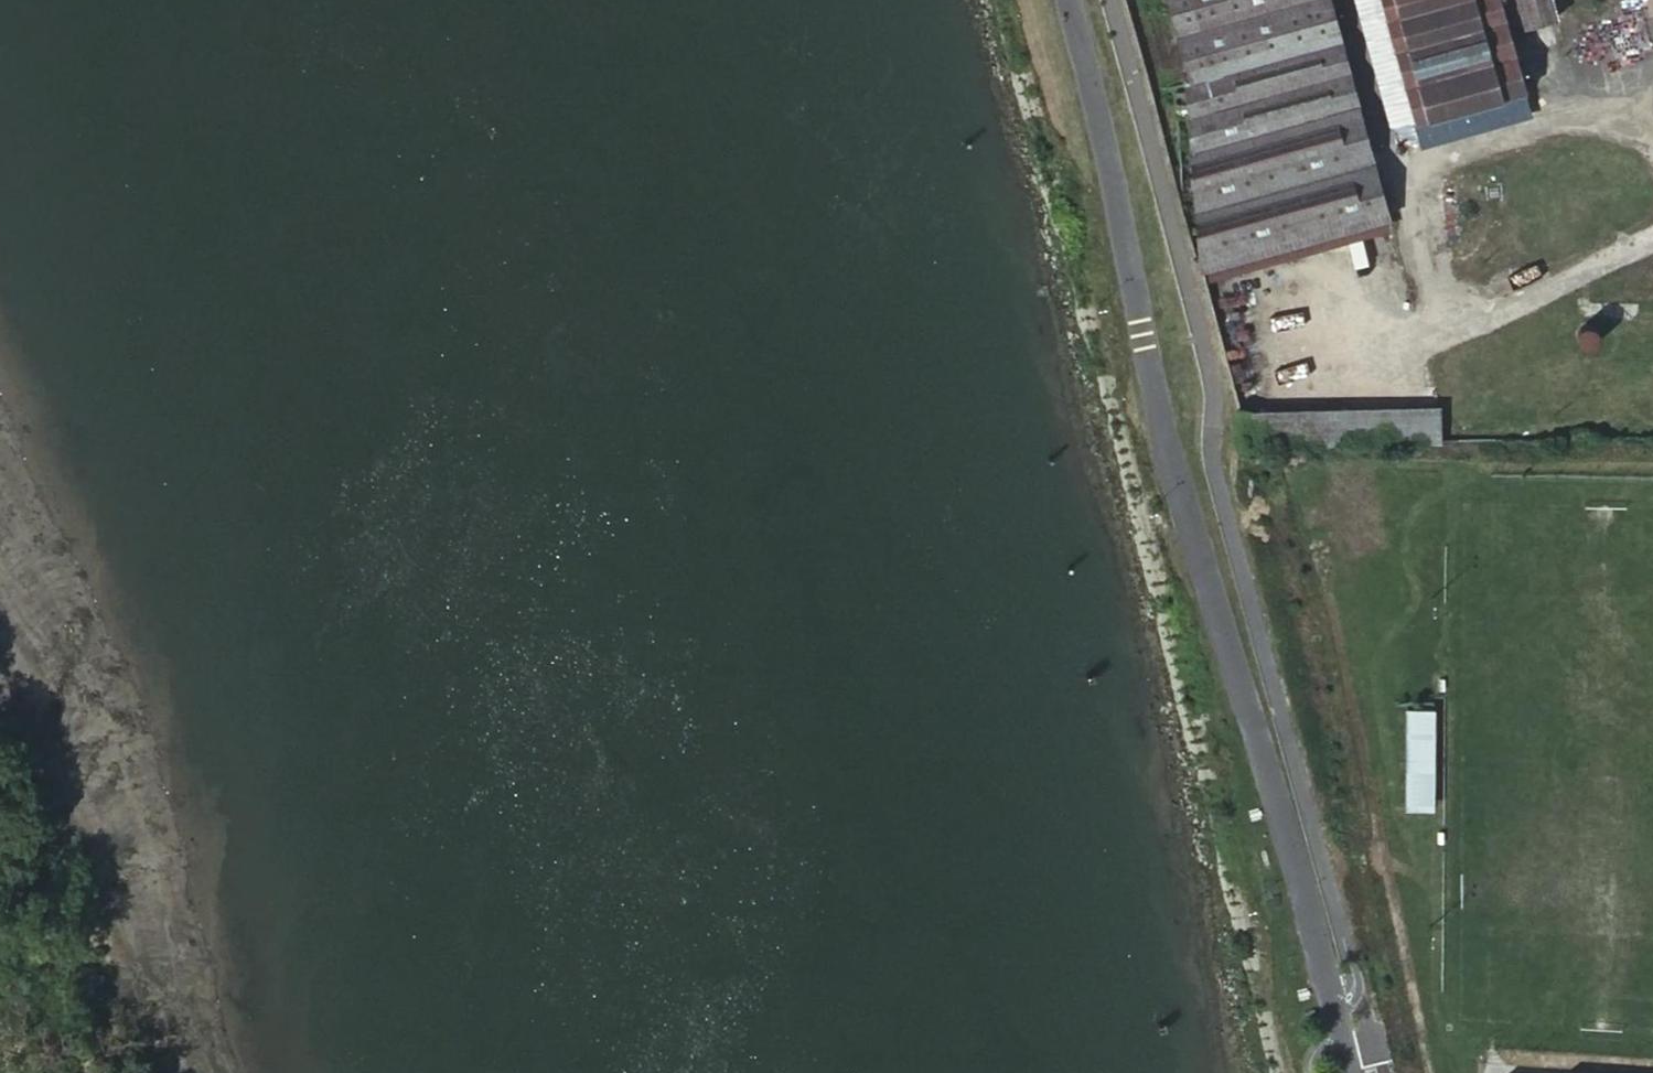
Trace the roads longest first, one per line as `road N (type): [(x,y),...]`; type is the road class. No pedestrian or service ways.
road 1 (unclassified): [(1067,0),(1107,149),(1182,515),(1284,821),(1346,1072)]

